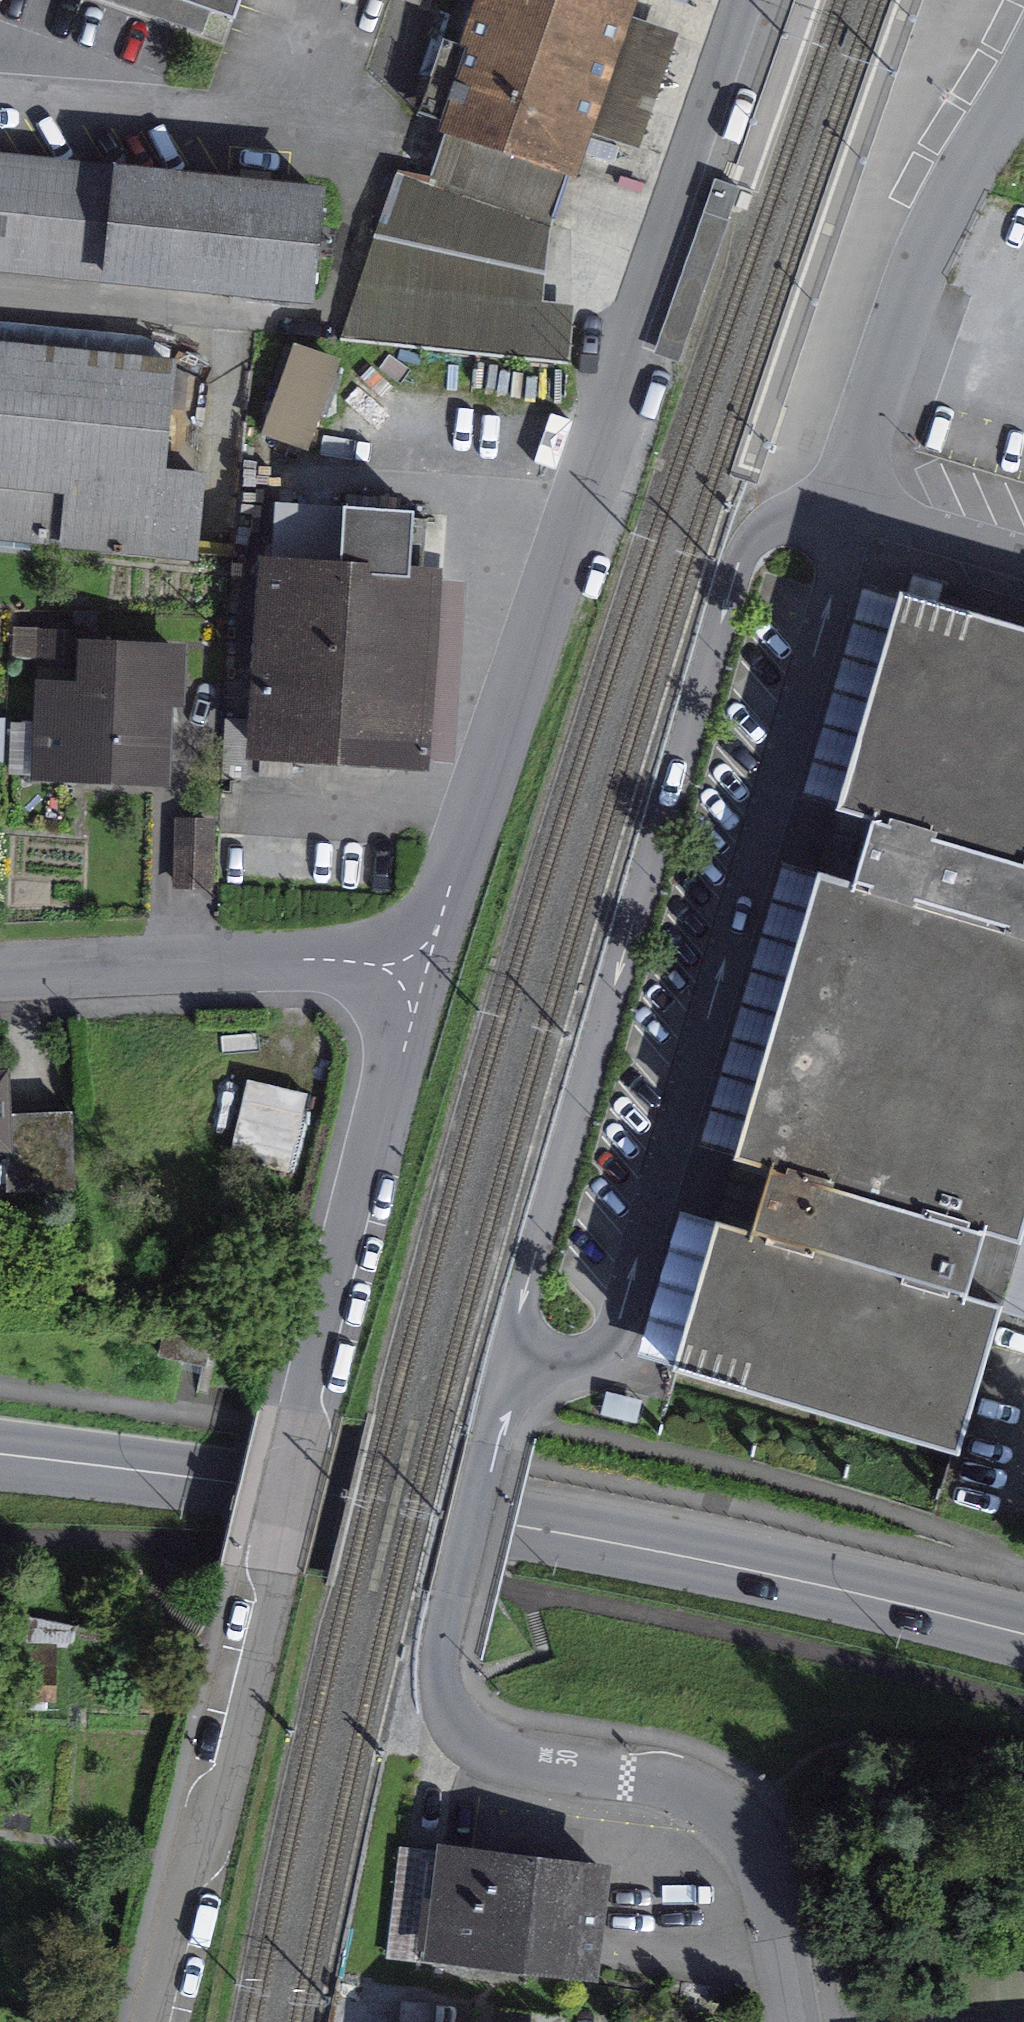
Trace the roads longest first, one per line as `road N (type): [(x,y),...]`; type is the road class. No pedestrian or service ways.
road 1 (residential): [(157,2021),(300,1406),(425,960)]
road 2 (secondary): [(1023,1634),(532,1528),(0,1453)]
road 3 (unclassified): [(847,507),(812,508),(781,522),(739,563),(524,1293),(497,1424)]
road 4 (residential): [(425,960),(611,358),(748,0)]
road 5 (unclassified): [(497,1424),(519,1388),(595,1353),(614,1332),(832,597),(847,507)]
road 6 (residential): [(497,1424),(445,1636),(442,1693),(452,1716),(493,1750),(688,1785),(738,1818),(768,1879),(795,2021)]
road 7 (unclassified): [(847,507),(914,284),(947,211),(1023,87)]
road 8 (residential): [(425,960),(0,975)]
road 9 (unclassified): [(1023,559),(847,507)]

